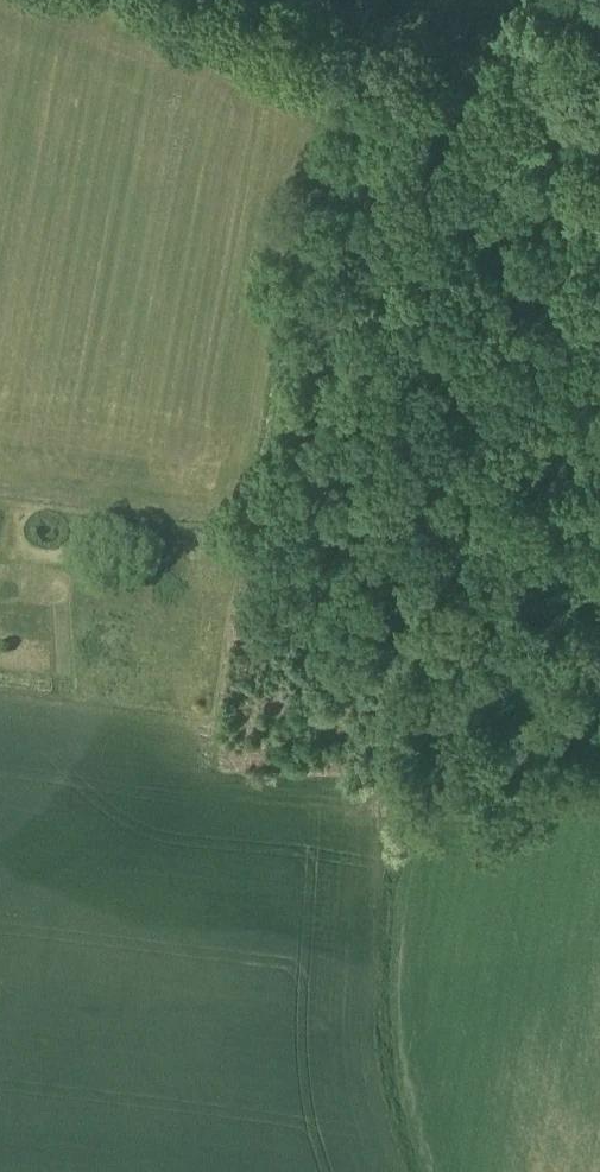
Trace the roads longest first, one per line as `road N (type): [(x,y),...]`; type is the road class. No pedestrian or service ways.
road 1 (unclassified): [(599,133),(260,0)]

